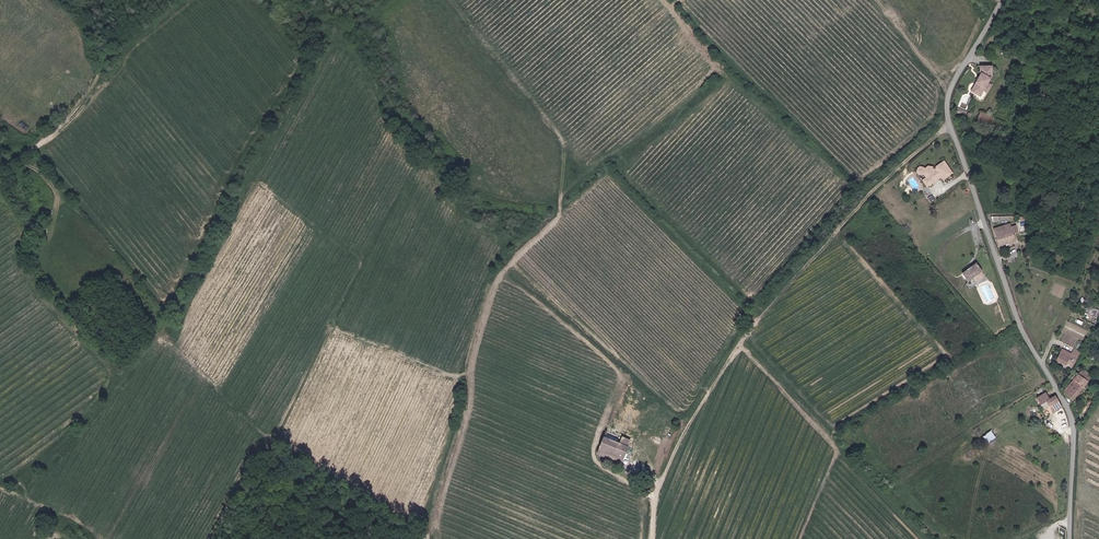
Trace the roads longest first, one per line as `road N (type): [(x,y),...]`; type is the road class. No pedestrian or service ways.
road 1 (unclassified): [(1071,538),(1073,414),(1023,330),(948,116),(951,90),(1003,0)]
road 2 (track): [(653,538),(666,474),(781,280),(835,217),(951,124)]
road 3 (track): [(657,502),(594,454),(623,378),(521,284)]
road 4 (track): [(665,0),(718,67),(860,197)]
road 5 (track): [(0,167),(57,131),(108,60),(184,0)]

